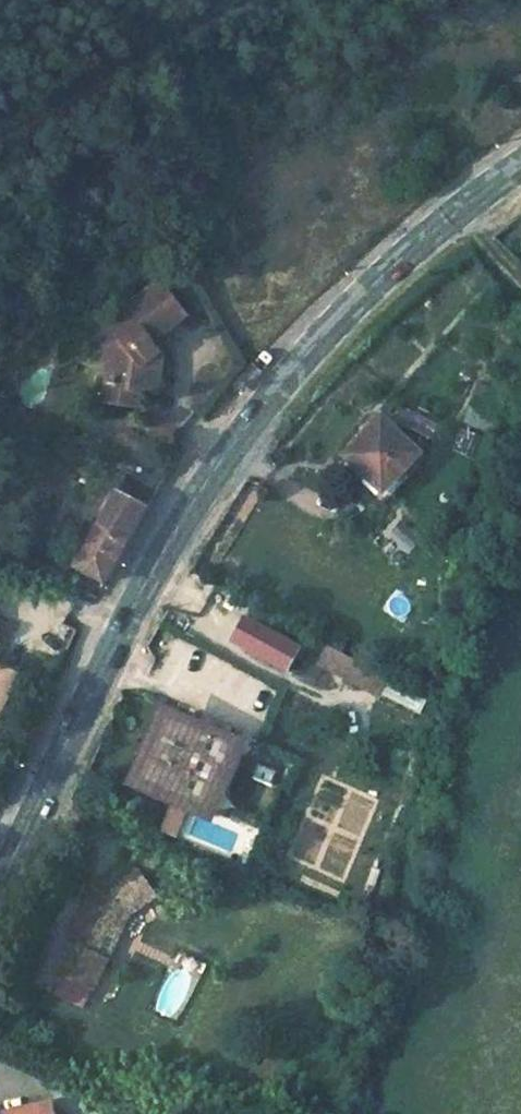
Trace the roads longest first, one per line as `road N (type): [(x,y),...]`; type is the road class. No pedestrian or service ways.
road 1 (secondary): [(0,894),(149,591),(233,446),(389,269),(520,170)]
road 2 (track): [(0,159),(200,47),(332,0)]

